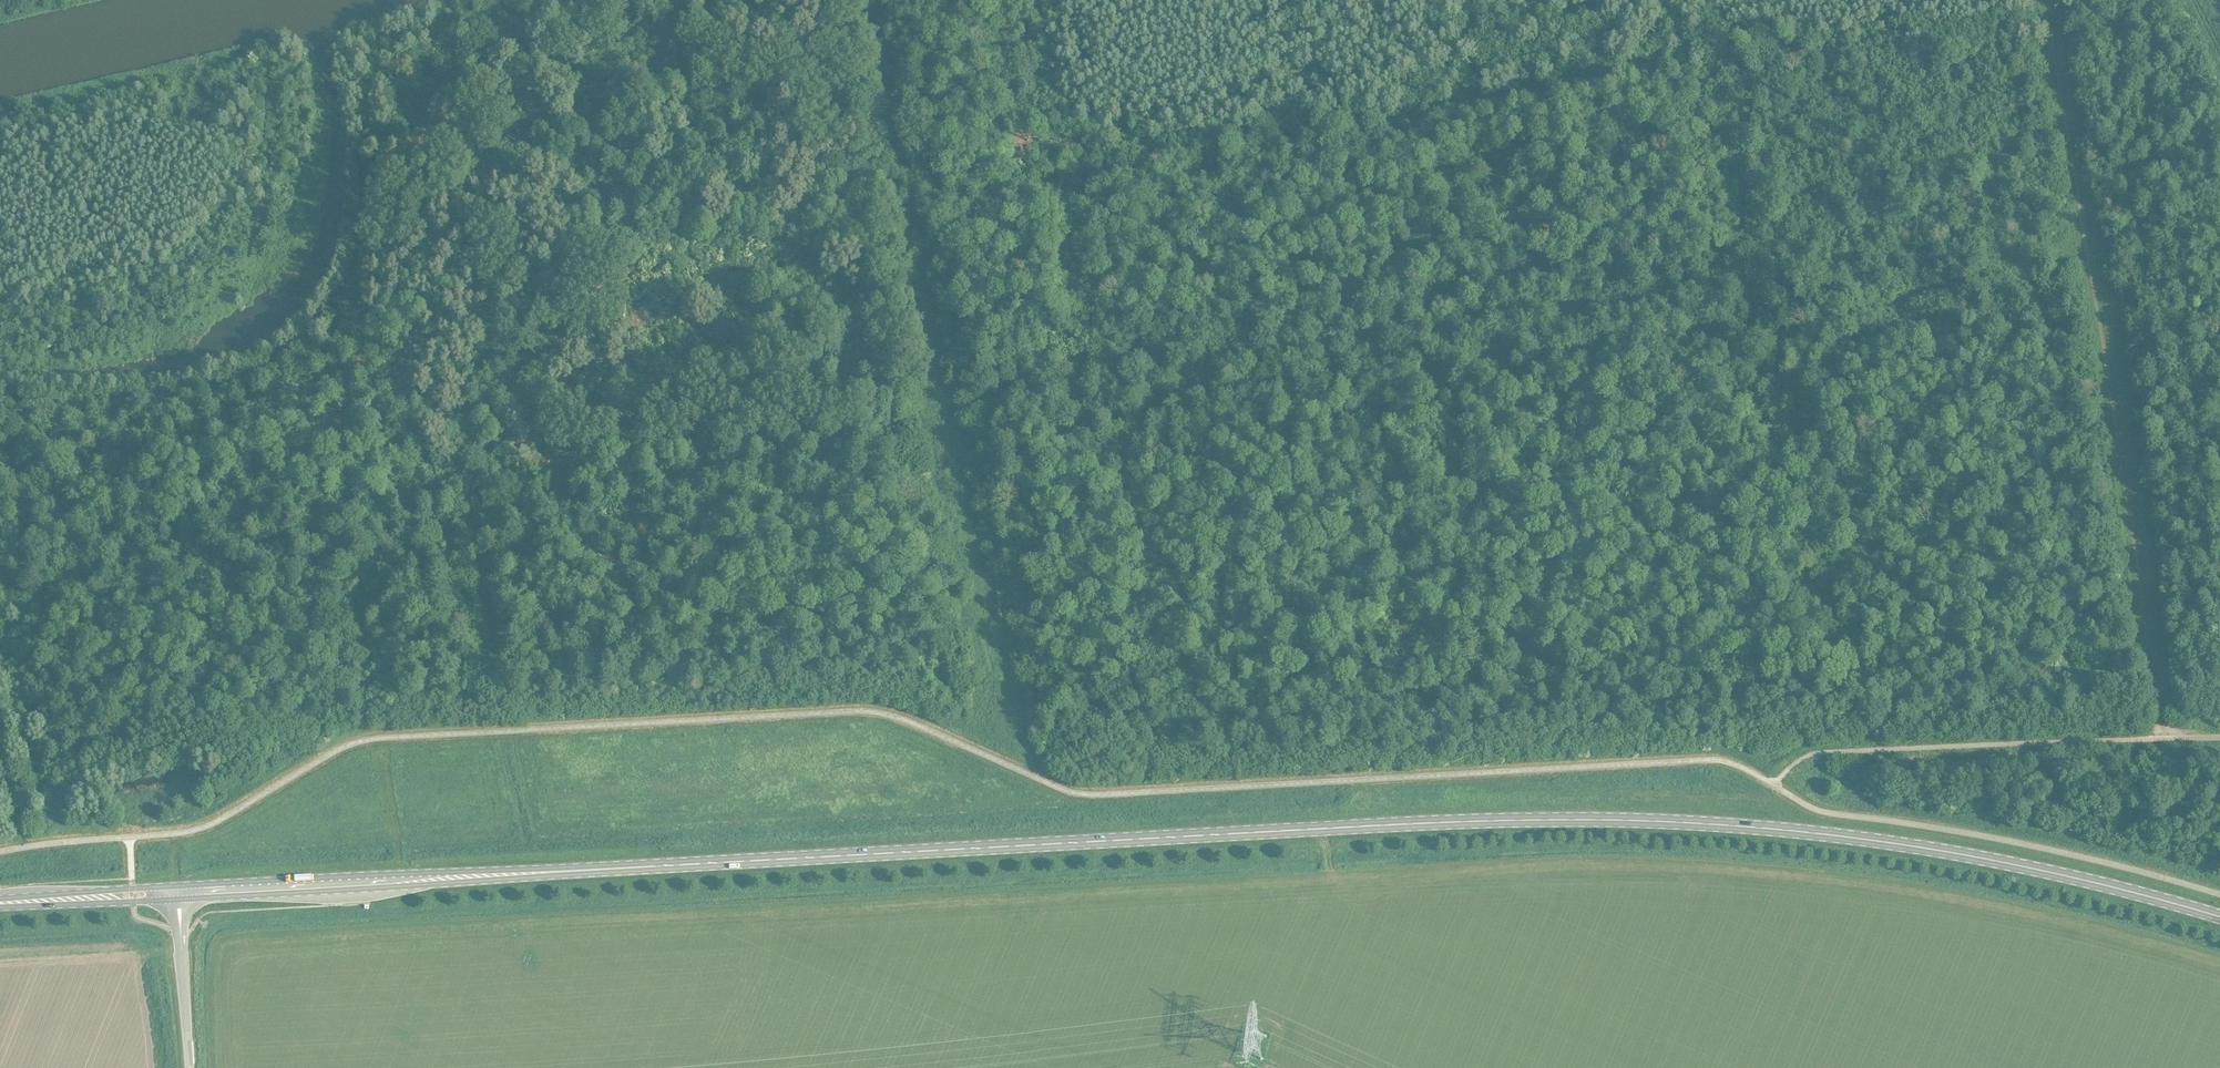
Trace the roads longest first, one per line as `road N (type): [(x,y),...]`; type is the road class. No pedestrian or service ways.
road 1 (primary): [(593,869),(1443,823),(1657,821),(1928,850),(2219,918)]
road 2 (track): [(0,576),(427,522),(996,407)]
road 3 (track): [(886,640),(935,677),(968,718),(985,686),(928,448),(936,365),(866,0)]
road 4 (primary): [(177,898),(593,869)]
road 5 (primary): [(593,869),(177,886)]
road 6 (track): [(0,288),(219,201),(278,93)]
road 7 (primary): [(177,886),(0,899)]
road 8 (primary): [(0,906),(177,898)]
road 9 (unclassified): [(187,1067),(177,898)]

